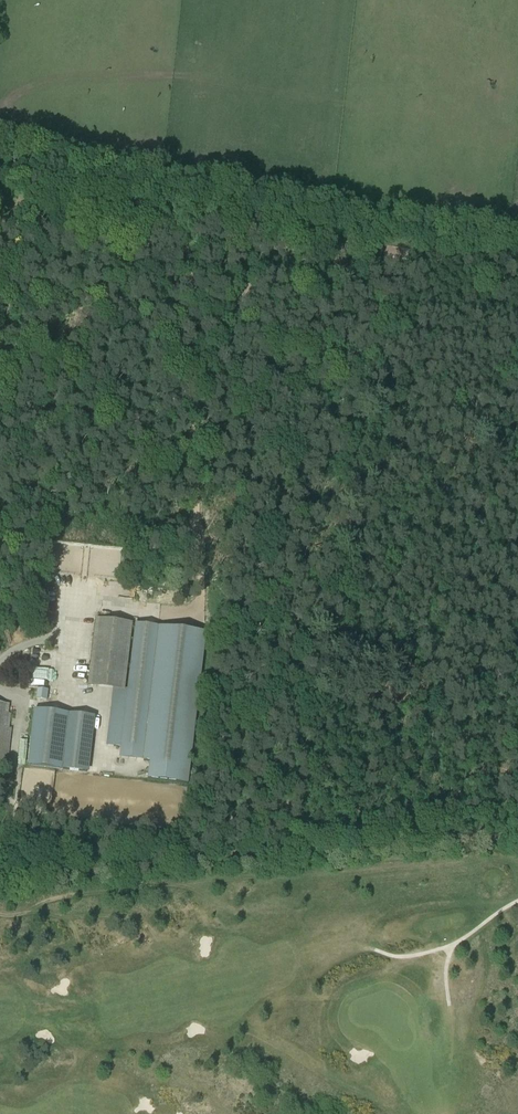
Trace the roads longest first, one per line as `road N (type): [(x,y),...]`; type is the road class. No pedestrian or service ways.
road 1 (track): [(512,233),(473,263),(302,236),(253,275),(193,373),(199,596),(192,608),(154,614)]
road 2 (track): [(27,912),(54,898),(142,886),(442,867),(454,874),(460,906)]
road 3 (track): [(193,373),(193,249),(211,182)]

